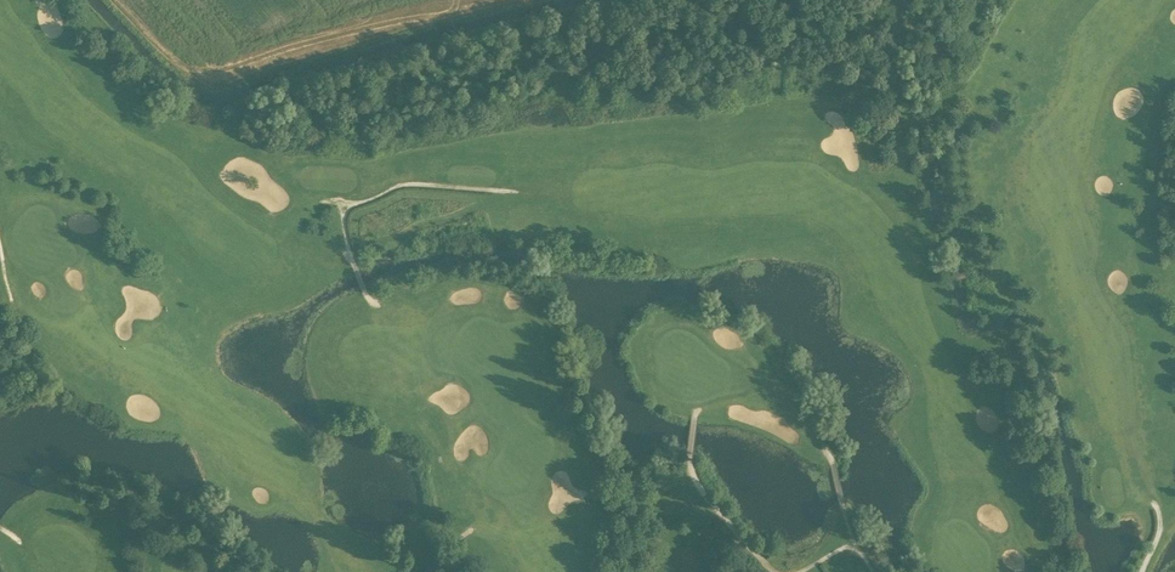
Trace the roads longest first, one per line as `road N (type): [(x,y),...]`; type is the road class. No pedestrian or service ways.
road 1 (track): [(774,571),(693,475),(697,408)]
road 2 (track): [(899,117),(869,0)]

